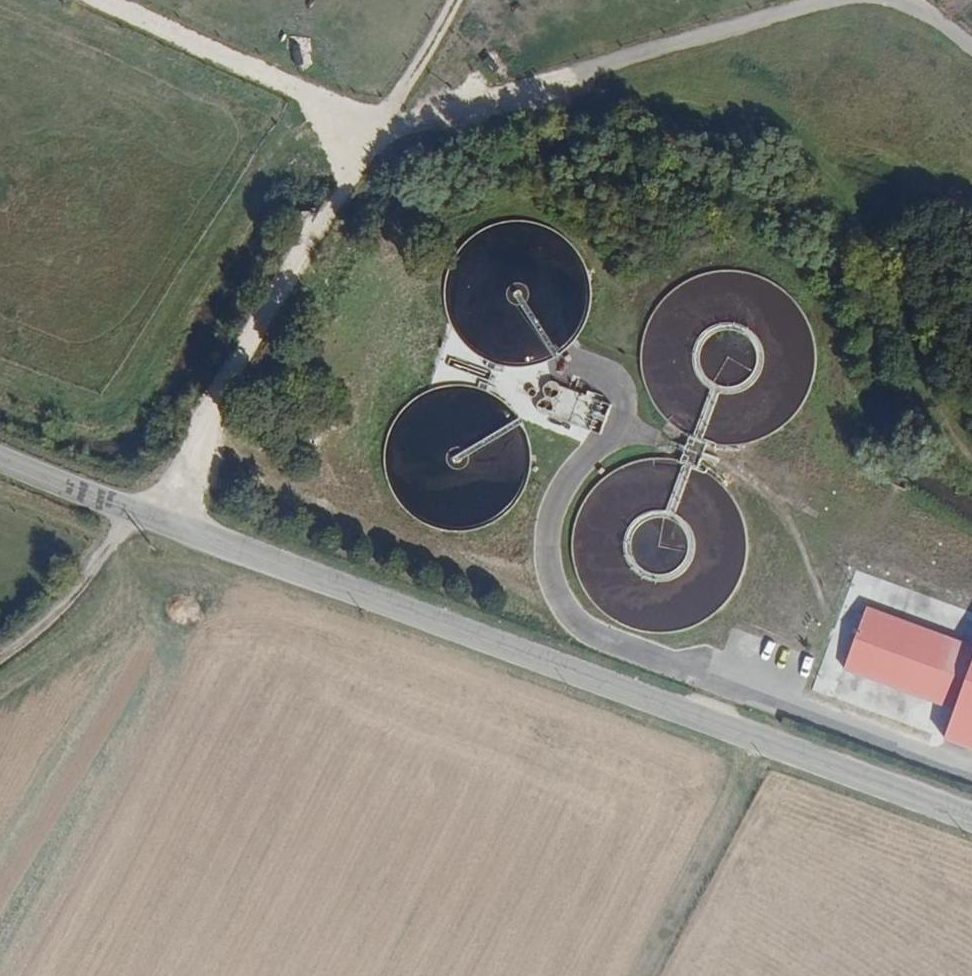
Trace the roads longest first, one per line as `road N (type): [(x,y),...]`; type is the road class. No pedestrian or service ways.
road 1 (tertiary): [(0,458),(971,820)]
road 2 (track): [(863,0),(375,135),(350,113),(102,0)]
road 3 (track): [(464,0),(316,227),(166,523)]
road 4 (track): [(133,510),(89,574),(0,654)]

